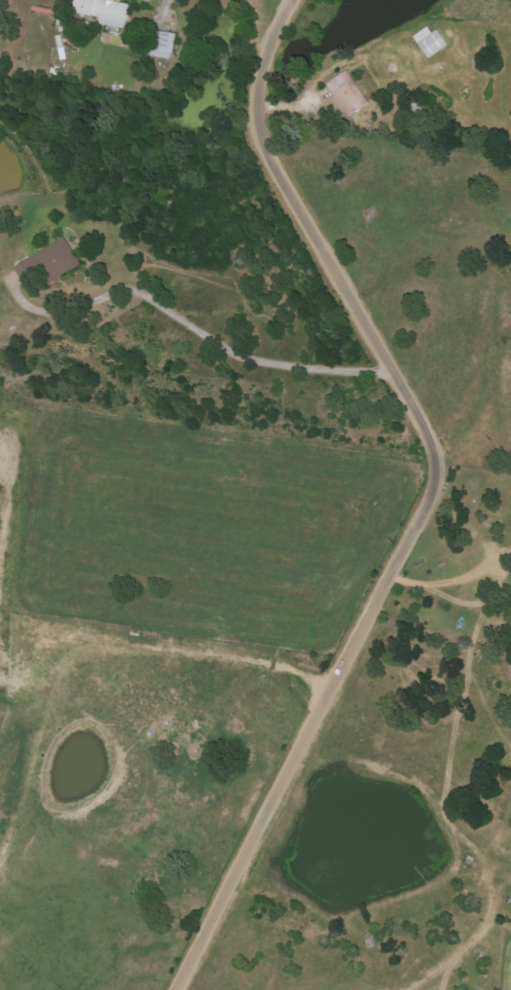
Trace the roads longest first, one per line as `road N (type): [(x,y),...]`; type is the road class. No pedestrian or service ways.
road 1 (residential): [(174,989),(438,484),(428,433),(259,136),(269,51),(294,0)]
road 2 (residential): [(316,241),(405,129)]

